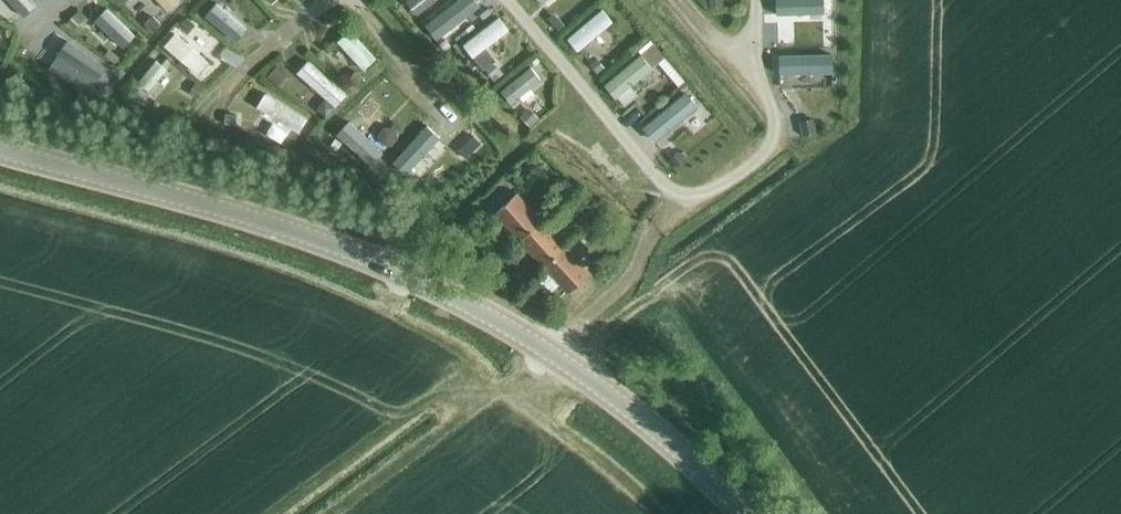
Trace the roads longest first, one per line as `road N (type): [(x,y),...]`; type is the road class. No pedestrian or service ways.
road 1 (tertiary): [(742,513),(658,435),(483,314),(283,228),(0,150)]

